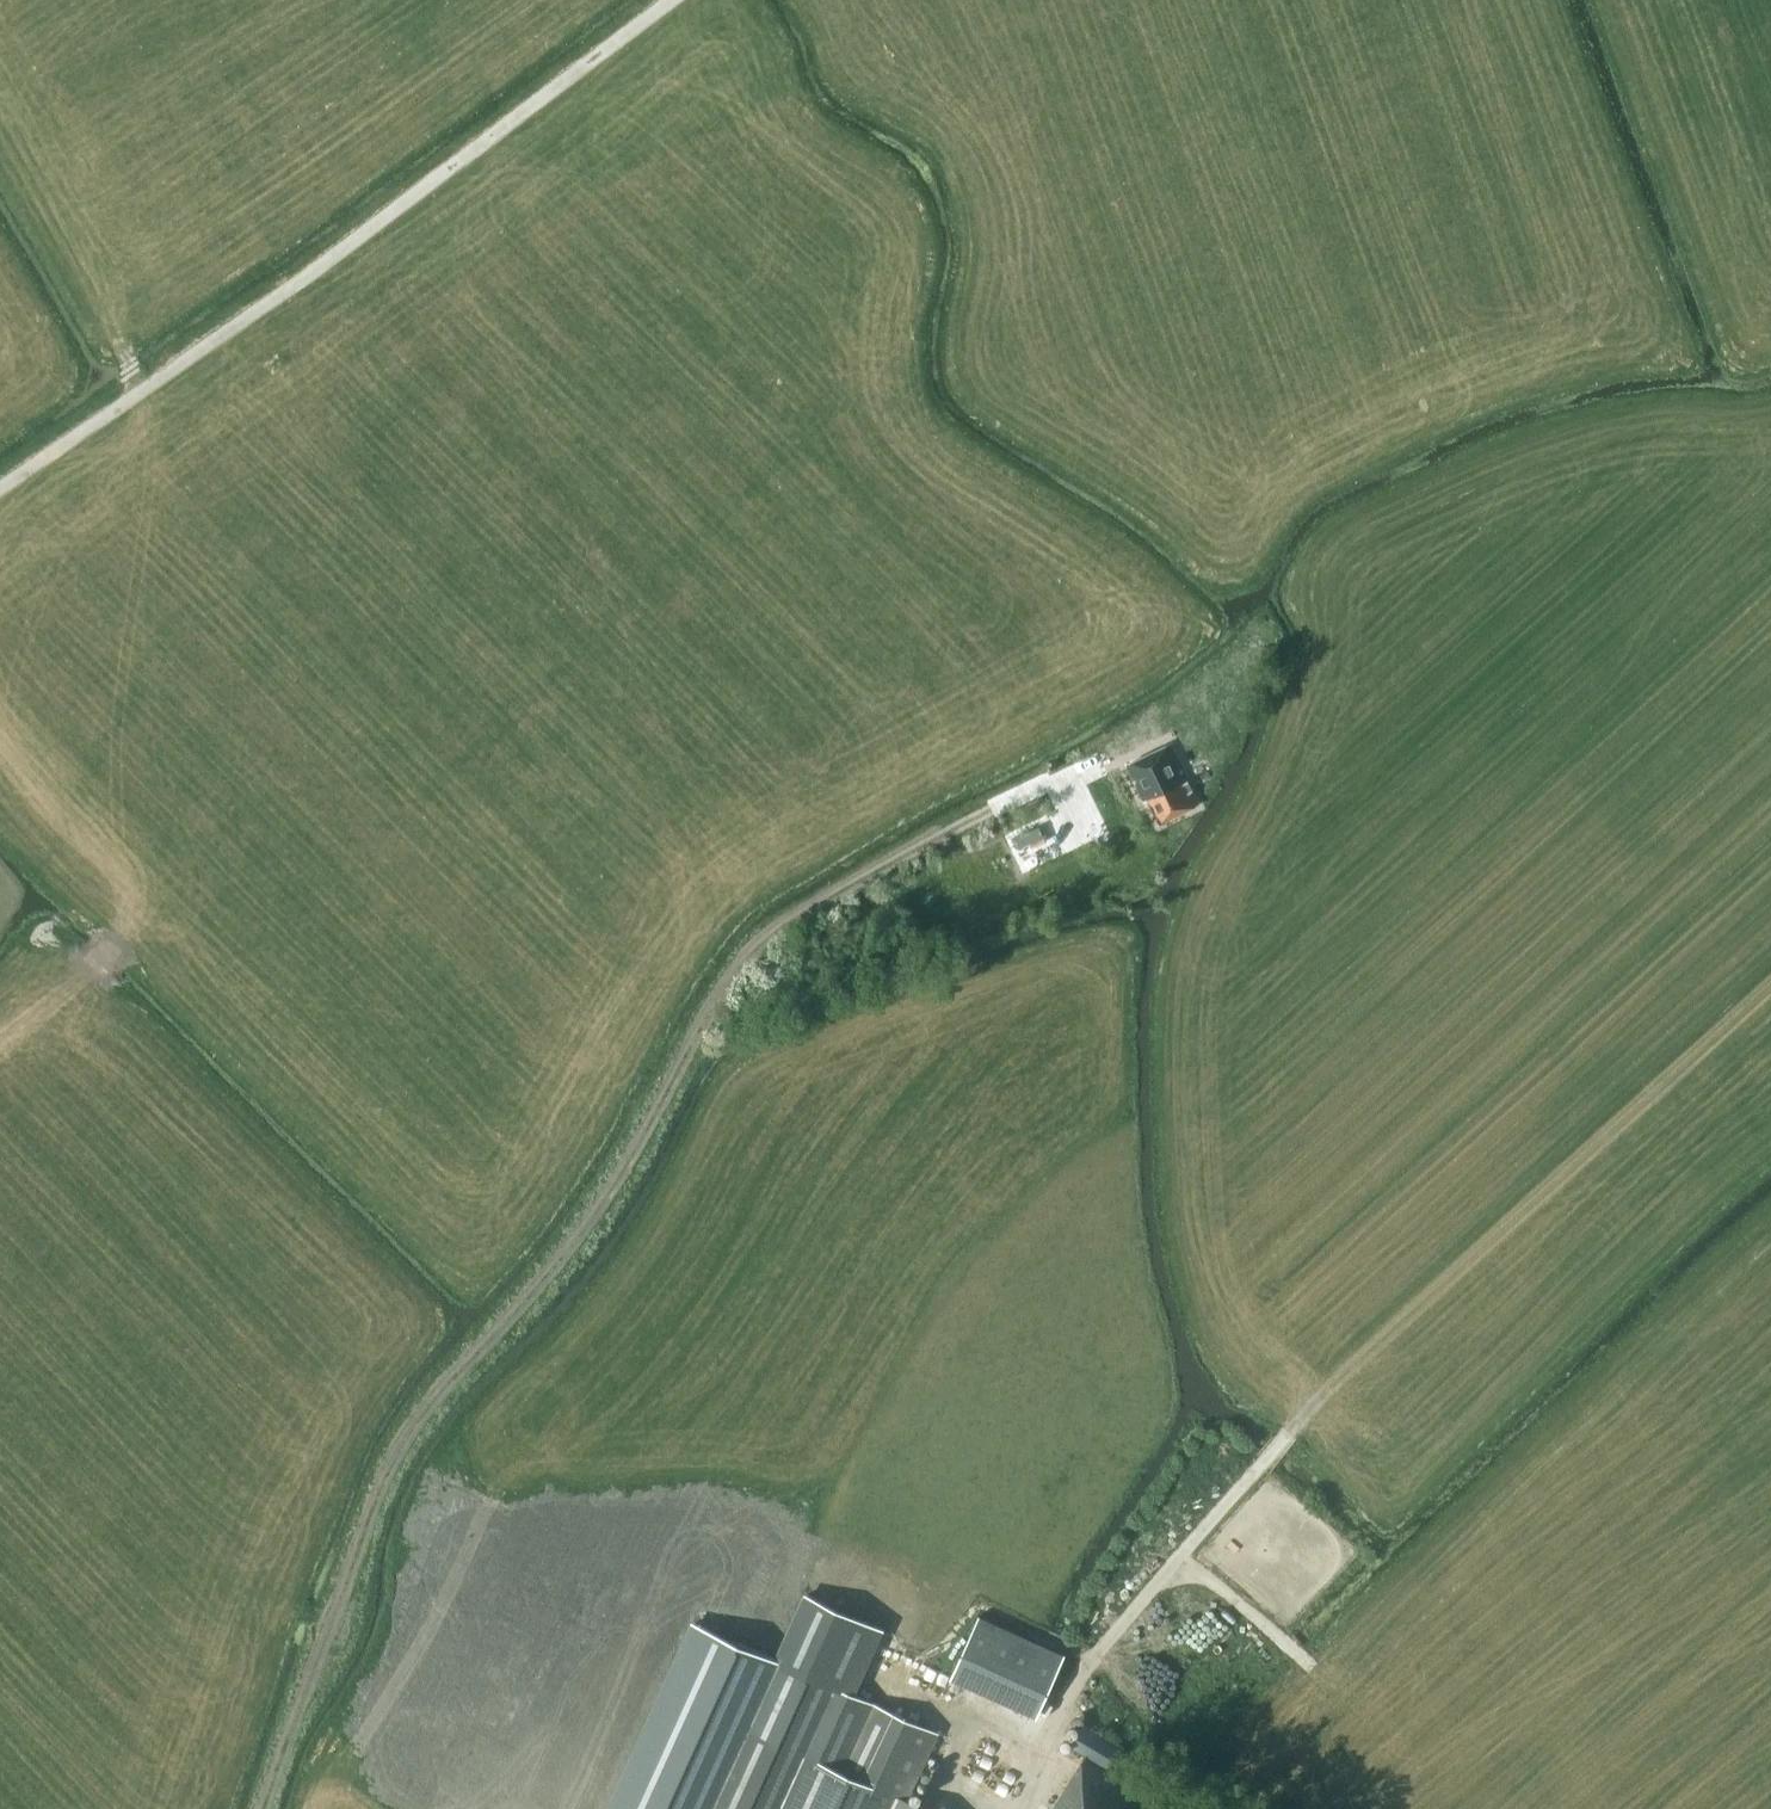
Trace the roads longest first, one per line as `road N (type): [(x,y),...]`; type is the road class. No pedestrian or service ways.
road 1 (track): [(0,487),(304,278),(670,0)]

